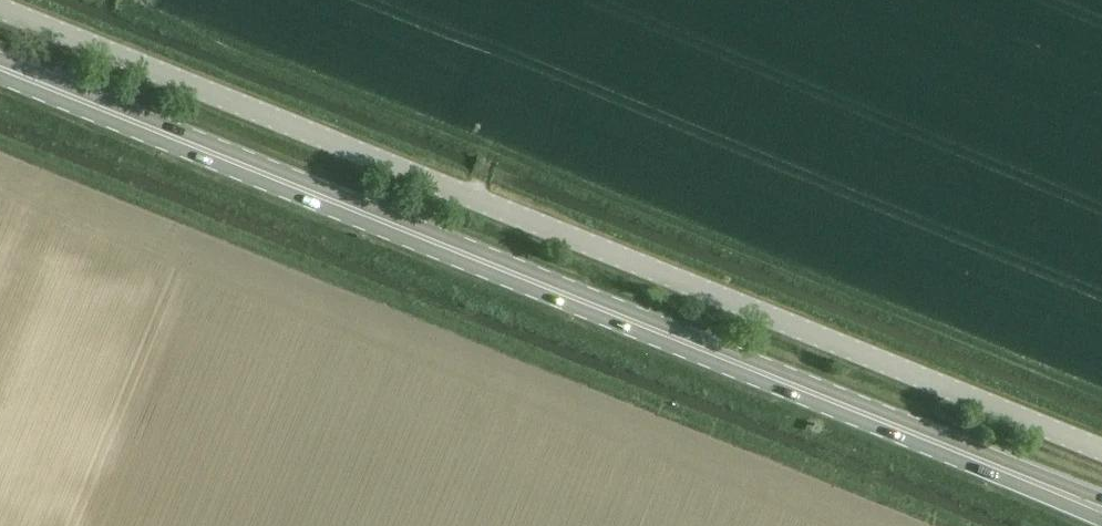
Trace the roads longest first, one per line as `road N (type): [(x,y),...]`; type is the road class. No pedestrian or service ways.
road 1 (unclassified): [(1101,452),(0,10)]
road 2 (primary): [(1101,510),(0,70)]

